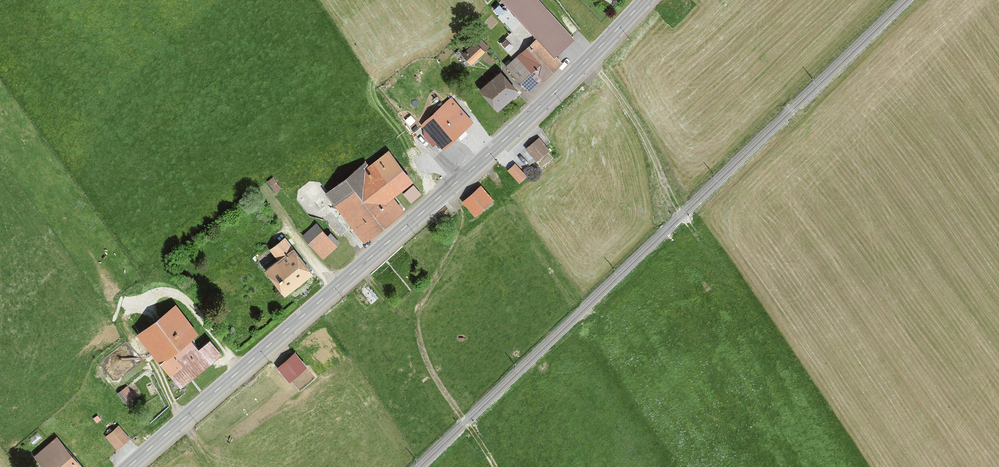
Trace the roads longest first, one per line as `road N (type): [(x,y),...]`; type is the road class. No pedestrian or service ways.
road 1 (tertiary): [(129,466),(470,172),(645,0)]
road 2 (track): [(359,268),(415,329),(436,378),(495,466)]
road 3 (track): [(589,59),(637,124),(698,238)]

